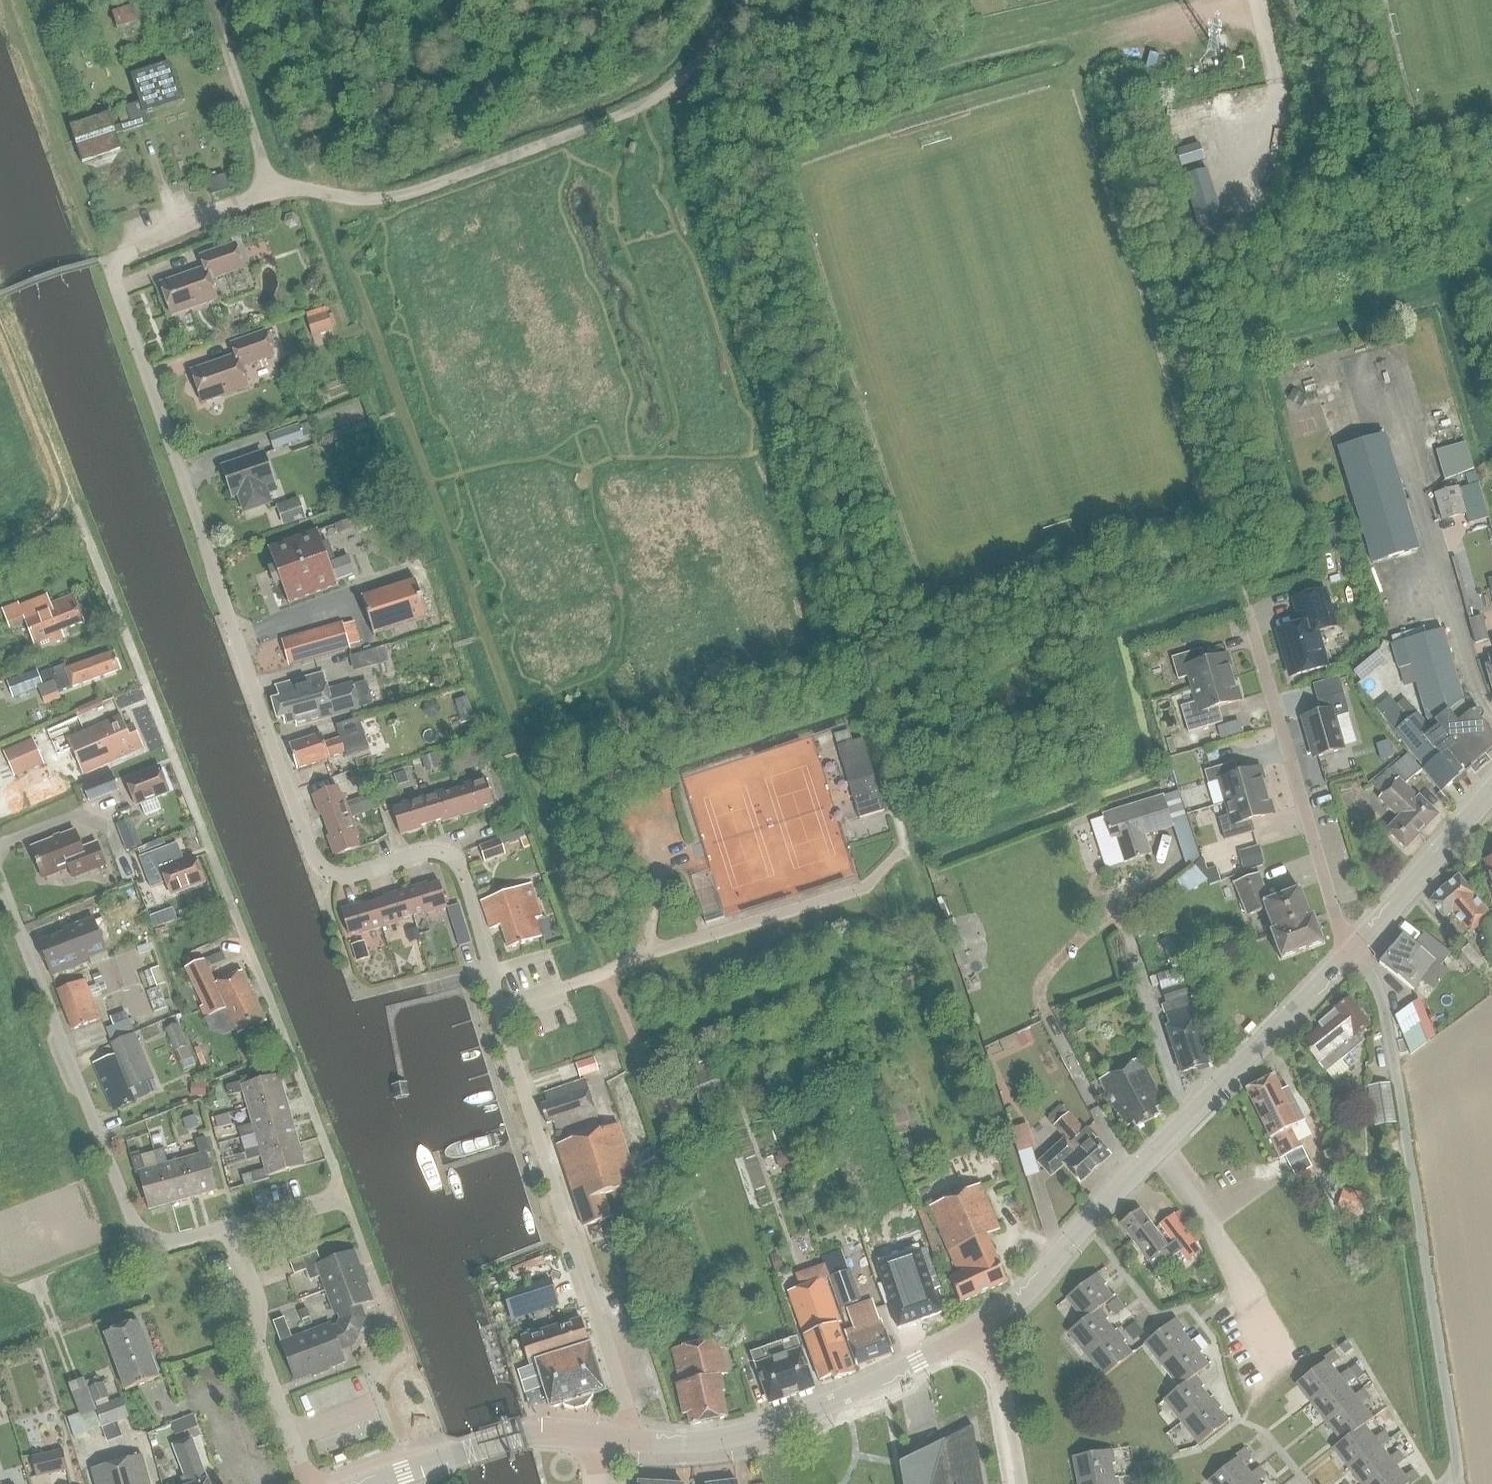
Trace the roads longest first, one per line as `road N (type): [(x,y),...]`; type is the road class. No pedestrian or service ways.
road 1 (residential): [(636,1441),(459,866),(435,852),(345,876),(316,858),(107,262)]
road 2 (residential): [(1452,1483),(1459,1479),(1384,1011),(1351,950)]
road 3 (track): [(745,0),(680,81),(618,118),(388,198),(271,192)]
road 4 (tertiary): [(989,1325),(1351,950)]
road 5 (residential): [(228,1227),(173,1242),(137,1225),(0,875)]
road 6 (tertiary): [(636,1441),(701,1444),(765,1432),(989,1325)]
road 7 (residential): [(1351,950),(1319,869),(1246,602)]
road 8 (residential): [(228,1227),(257,1304),(257,1348),(308,1483)]
road 9 (tertiary): [(383,1483),(531,1438),(598,1437)]
road 10 (tertiary): [(1351,950),(1491,796)]
road 11 (residential): [(271,192),(207,0)]
road 12 (residential): [(271,192),(107,262)]
road 13 (residential): [(1020,1483),(989,1325)]
road 14 (residential): [(344,1195),(228,1227)]

